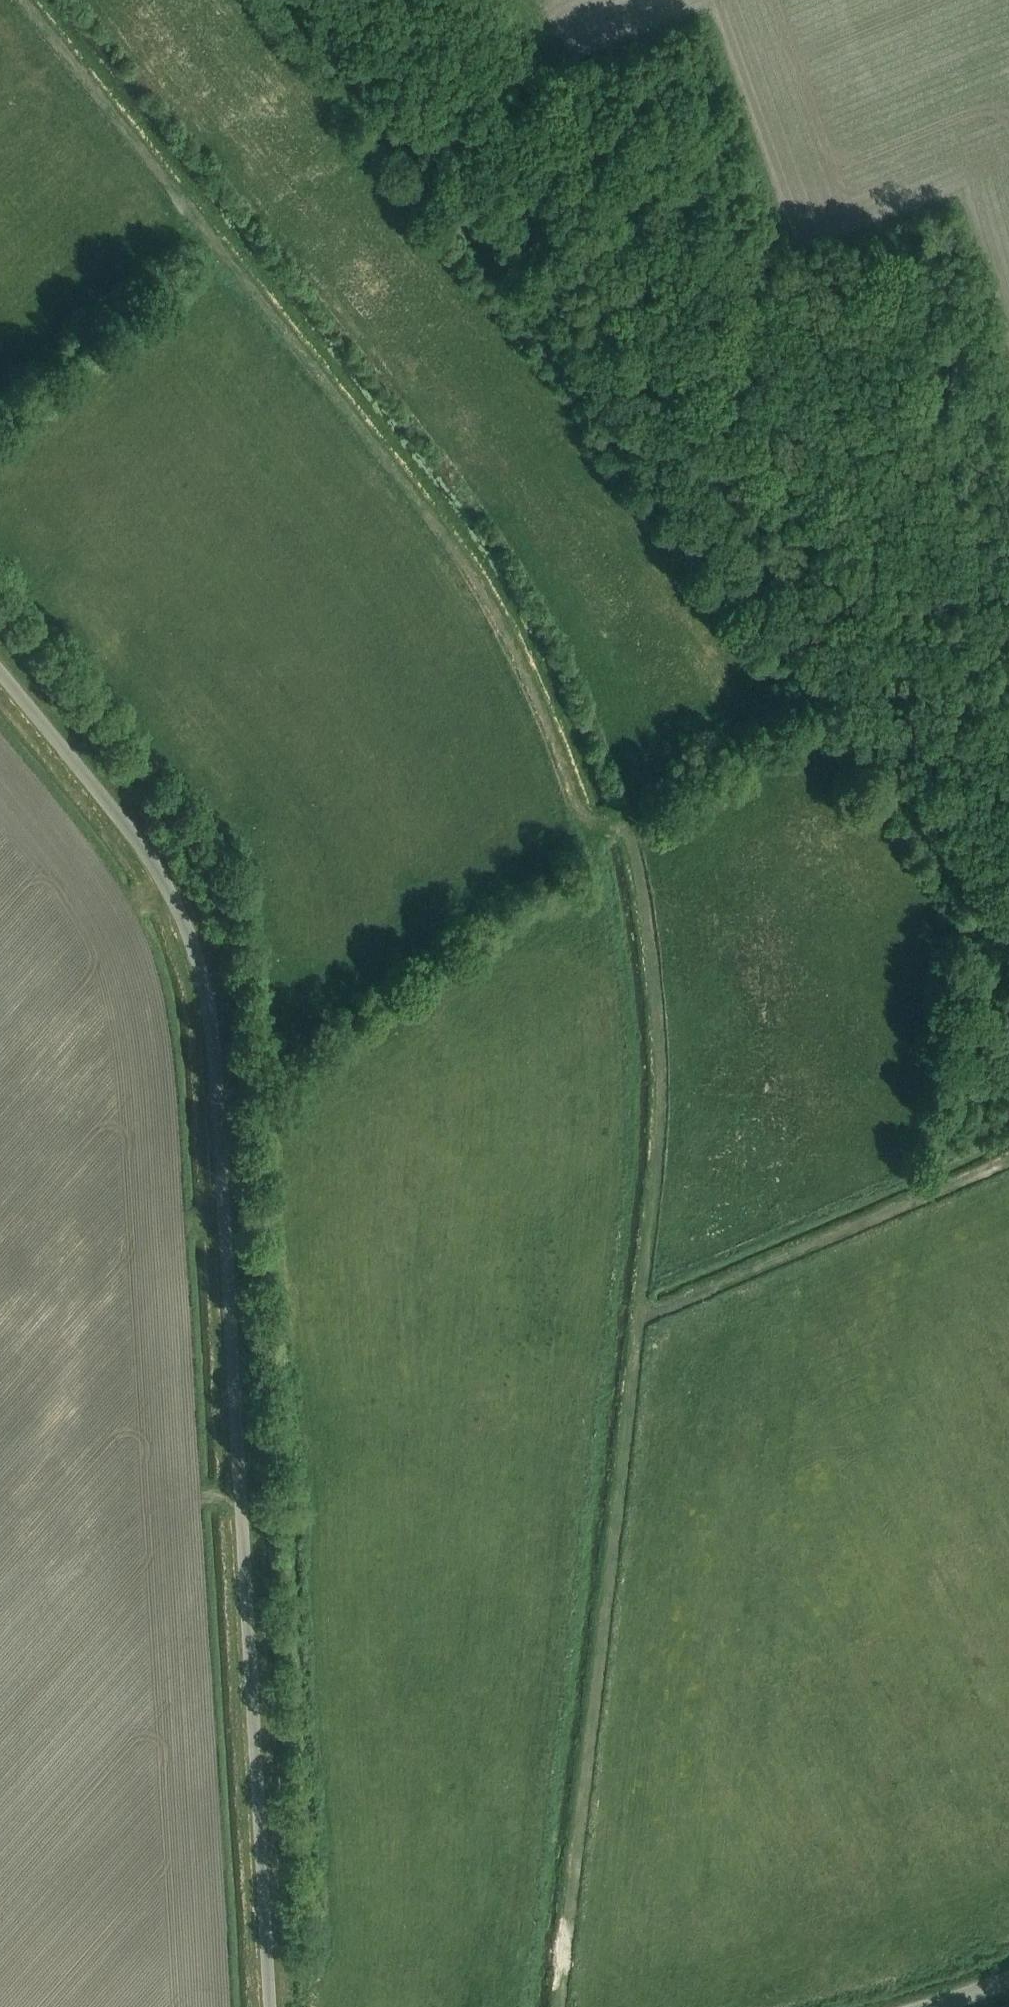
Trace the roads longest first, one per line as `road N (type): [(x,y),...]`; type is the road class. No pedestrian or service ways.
road 1 (unclassified): [(270,2006),(205,988),(148,853),(0,673)]
road 2 (track): [(371,82),(982,886),(1008,935)]

